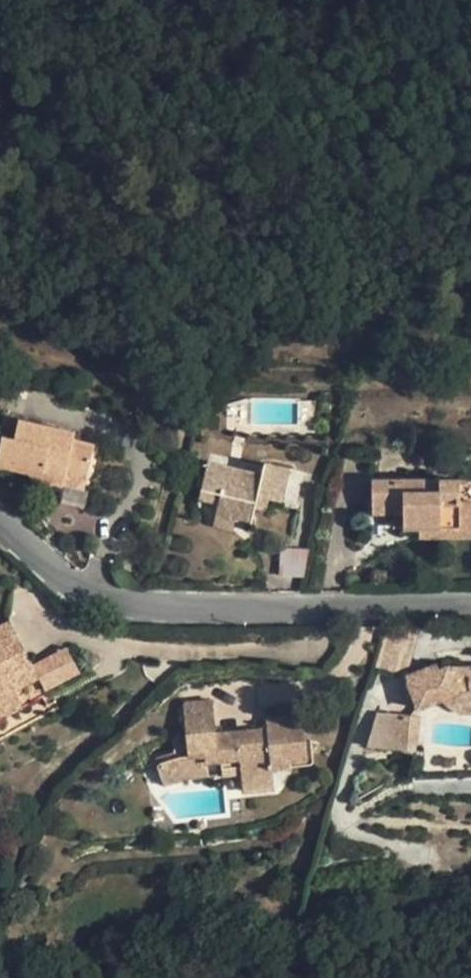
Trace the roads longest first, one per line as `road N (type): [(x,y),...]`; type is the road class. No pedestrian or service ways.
road 1 (tertiary): [(470,607),(92,601),(39,569),(0,530)]

